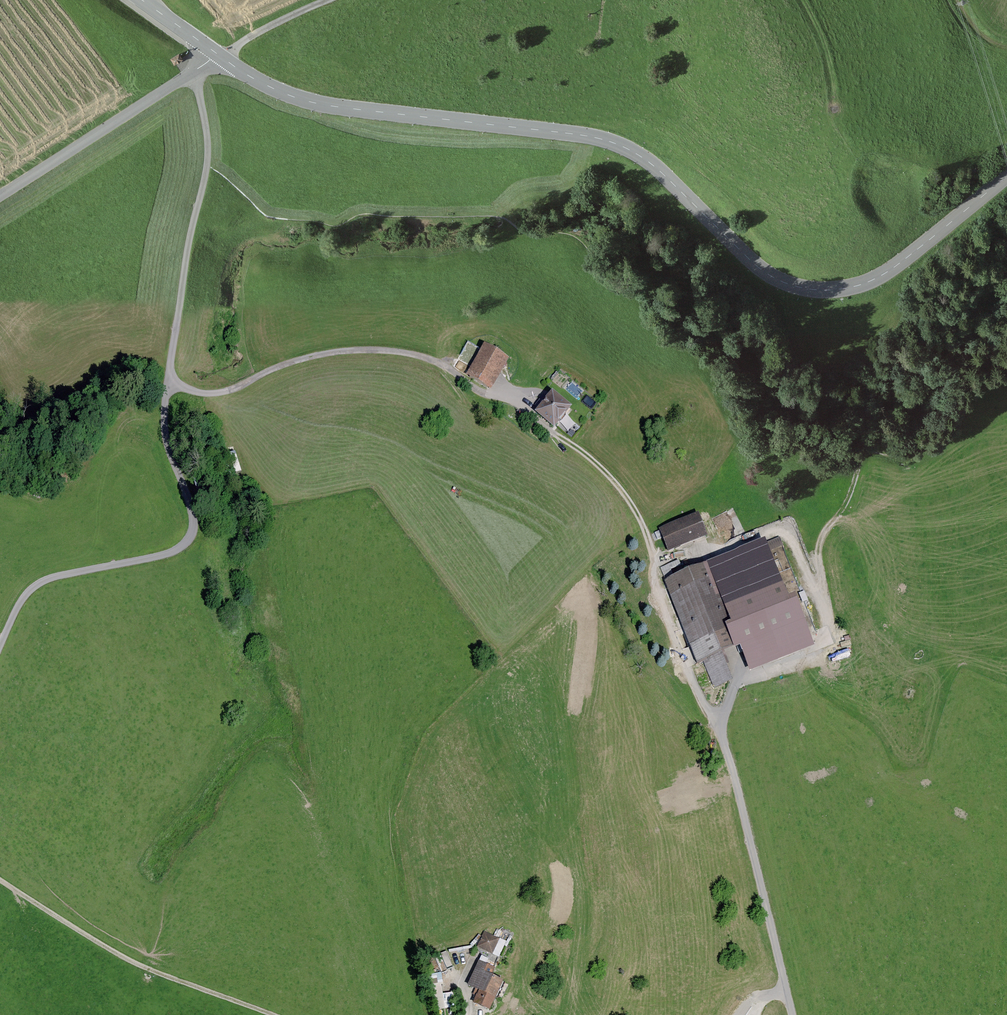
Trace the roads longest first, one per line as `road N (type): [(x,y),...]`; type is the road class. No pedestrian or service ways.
road 1 (tertiary): [(1006,181),(887,272),(819,292),(763,270),(624,148),(335,107),(290,95),(218,56)]
road 2 (track): [(719,722),(684,656),(658,573),(662,563),(716,557),(741,572),(802,548),(824,636),(820,656),(738,682)]
road 3 (unclassified): [(171,380),(212,395),(317,356),(403,353),(436,360),(557,436)]
road 4 (unclassified): [(171,380),(167,435),(191,499),(192,536),(167,557),(47,582),(18,611),(0,650)]
road 5 (unclassified): [(194,71),(208,169),(171,380)]
road 6 (track): [(0,882),(149,971),(281,1014)]
road 7 (unclassified): [(719,722),(792,1014)]
road 8 (track): [(802,548),(839,515),(864,457),(921,454),(1006,360)]
road 9 (residential): [(0,197),(194,71)]
road 10 (track): [(557,436),(626,495),(662,563)]

